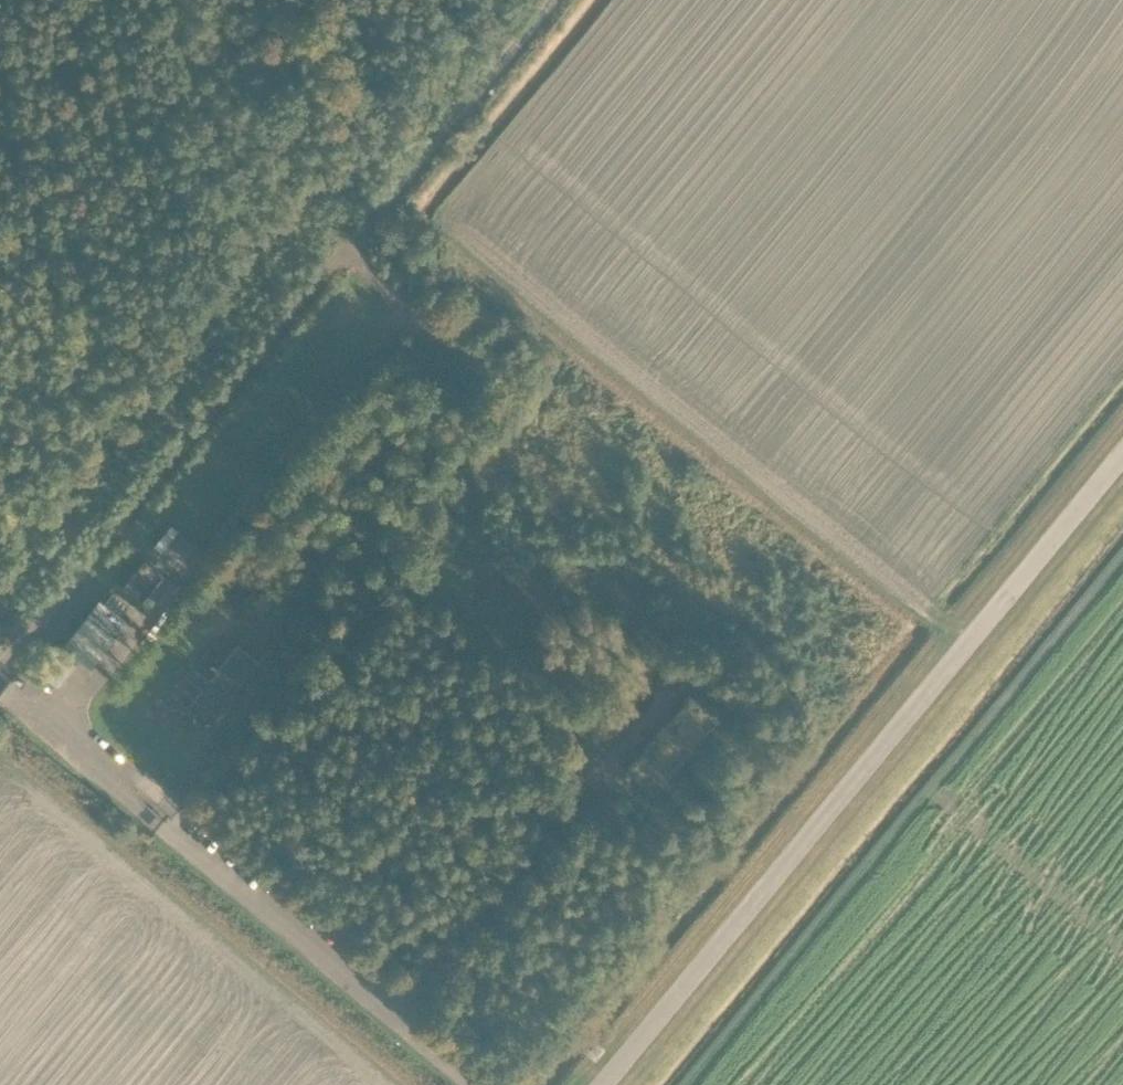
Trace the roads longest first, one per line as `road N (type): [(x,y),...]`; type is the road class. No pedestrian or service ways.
road 1 (unclassified): [(601,1084),(1122,453)]

